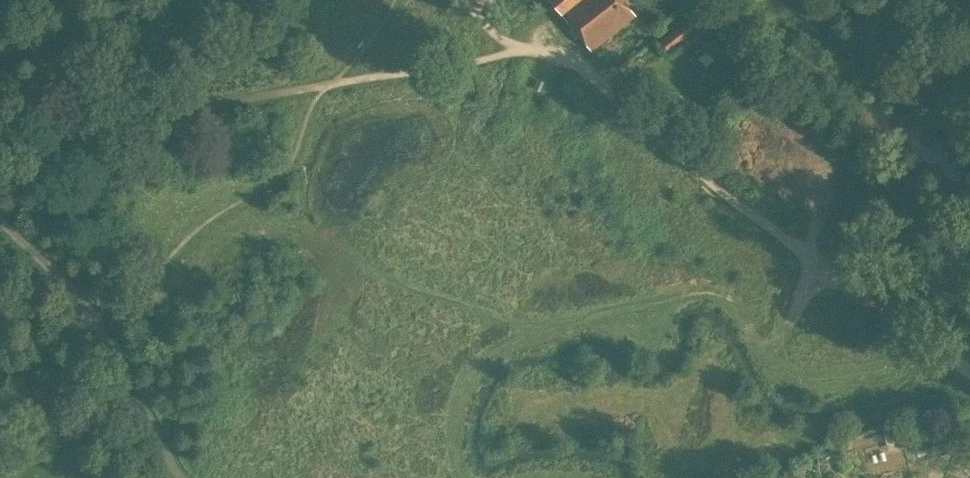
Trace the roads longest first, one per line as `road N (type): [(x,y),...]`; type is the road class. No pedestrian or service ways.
road 1 (track): [(969,369),(668,147),(601,84),(566,59),(525,49)]
road 2 (track): [(743,97),(793,146),(816,190),(819,259),(789,324)]

